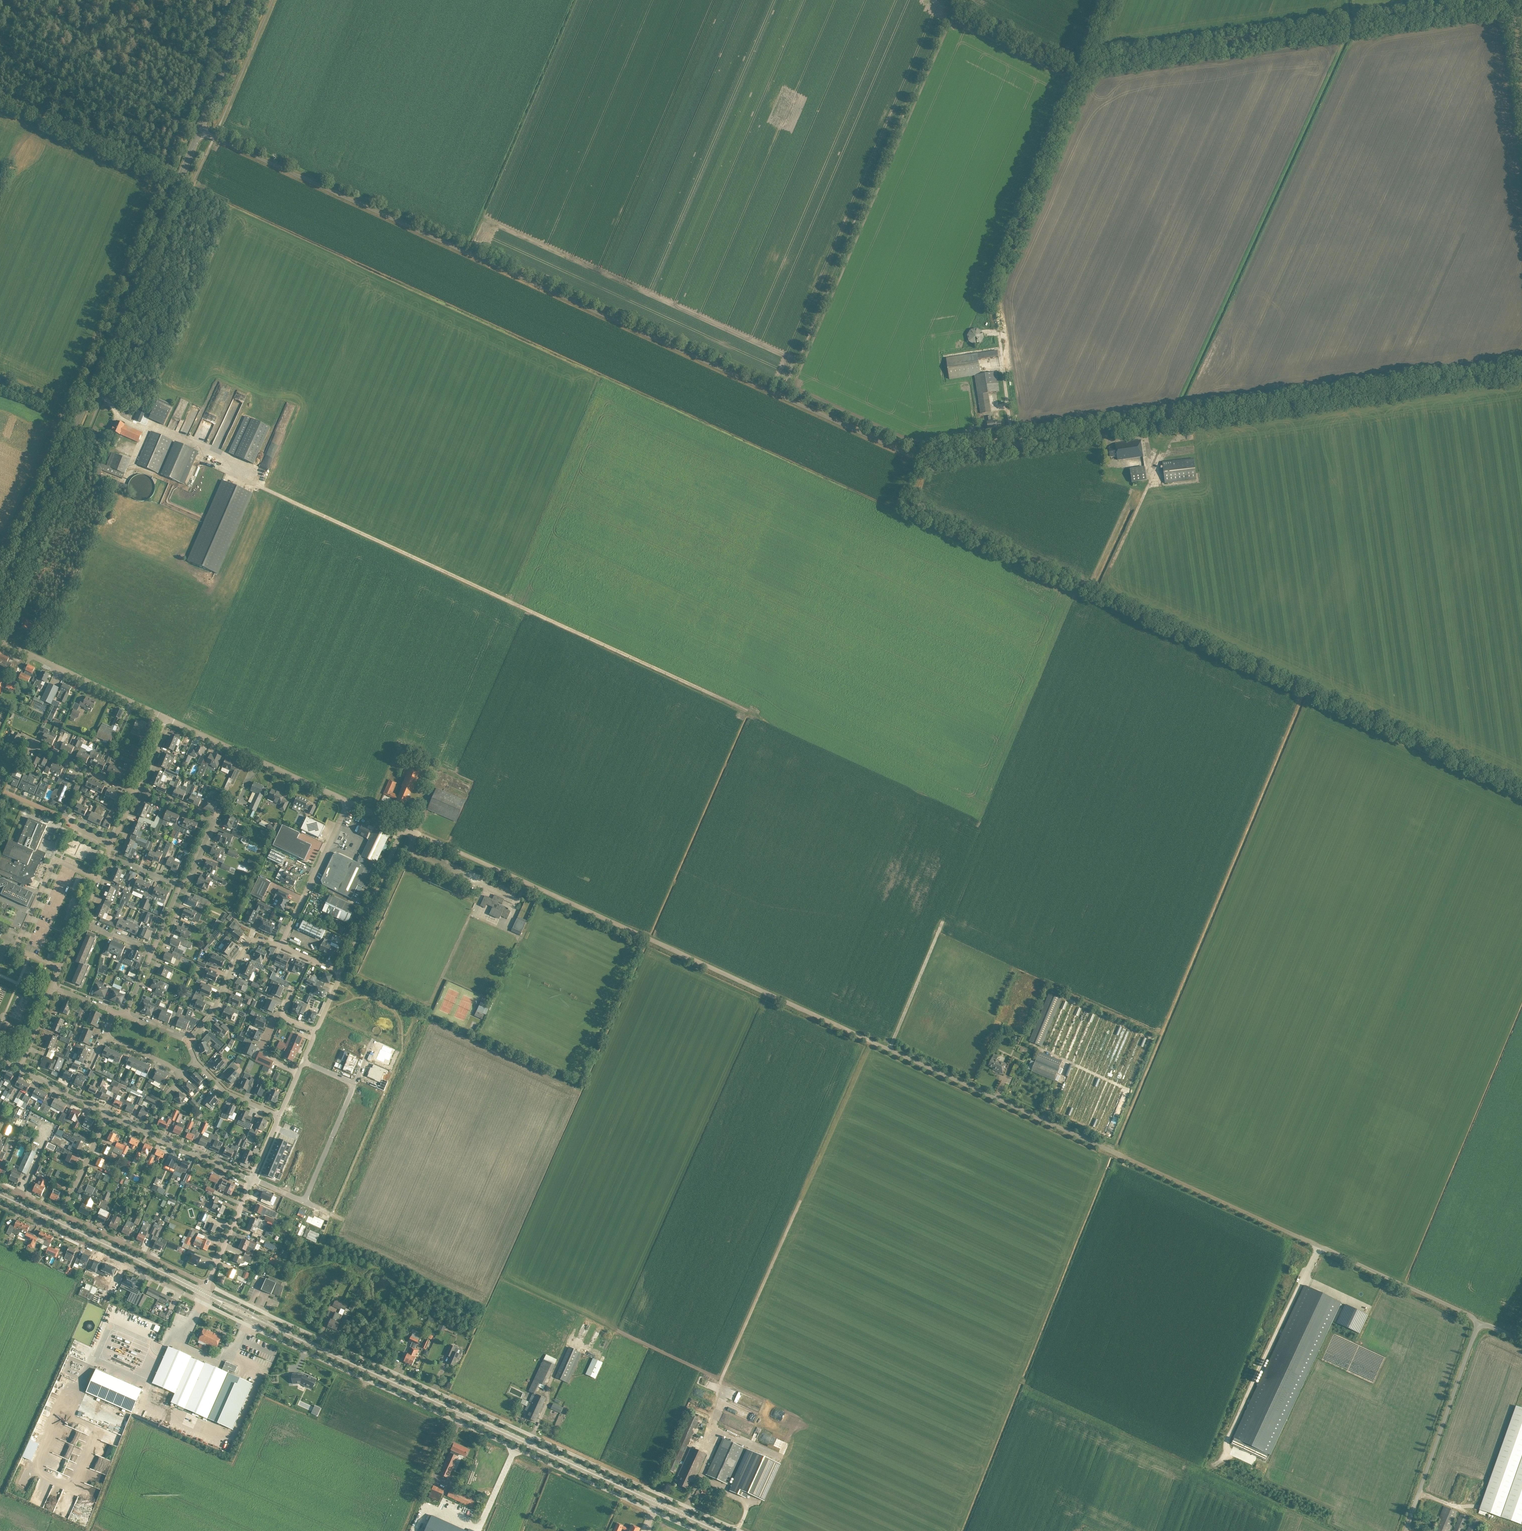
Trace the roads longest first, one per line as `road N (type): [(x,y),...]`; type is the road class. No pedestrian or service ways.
road 1 (unclassified): [(200,130),(913,456),(1521,371)]
road 2 (track): [(421,835),(1477,1322)]
road 3 (track): [(749,711),(229,469)]
road 4 (unclassified): [(741,1530),(272,1316)]
road 5 (secondary): [(0,603),(200,130)]
road 6 (primary): [(718,1530),(259,1320)]
road 7 (unclassified): [(695,1530),(250,1325)]
road 8 (track): [(876,1044),(719,1386),(711,1428)]
road 9 (unclassified): [(1405,1530),(1477,1322),(1521,1342)]
road 10 (track): [(1015,237),(1112,0)]
road 11 (track): [(1313,696),(1521,792)]
road 12 (residential): [(136,789),(214,821),(153,952)]
road 13 (primary): [(204,1294),(0,1193)]
road 14 (residential): [(186,1294),(0,1203)]
road 15 (track): [(0,41),(184,124)]
road 16 (residential): [(60,966),(15,947),(54,859),(98,878)]
road 17 (residential): [(166,718),(0,640)]
road 18 (residential): [(322,790),(166,718)]
road 19 (unclassified): [(340,973),(403,827)]
road 20 (unclassified): [(283,944),(349,802)]
road 21 (residential): [(283,944),(250,942),(189,1042)]
road 22 (residential): [(193,1278),(63,1215)]
road 23 (secondary): [(200,130),(254,0)]
road 24 (track): [(1166,1025),(1109,1150)]
road 25 (residential): [(354,1083),(304,1202)]
road 26 (residential): [(134,793),(30,744),(25,755)]
road 27 (residential): [(113,844),(5,792)]

